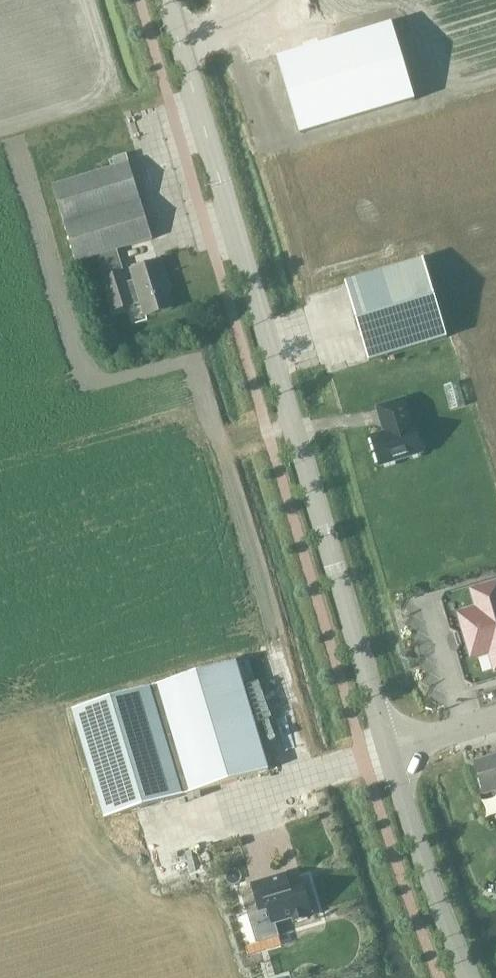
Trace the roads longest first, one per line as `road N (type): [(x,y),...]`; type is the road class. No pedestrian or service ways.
road 1 (tertiary): [(392,751),(167,0)]
road 2 (tertiary): [(470,977),(446,928),(392,751)]

